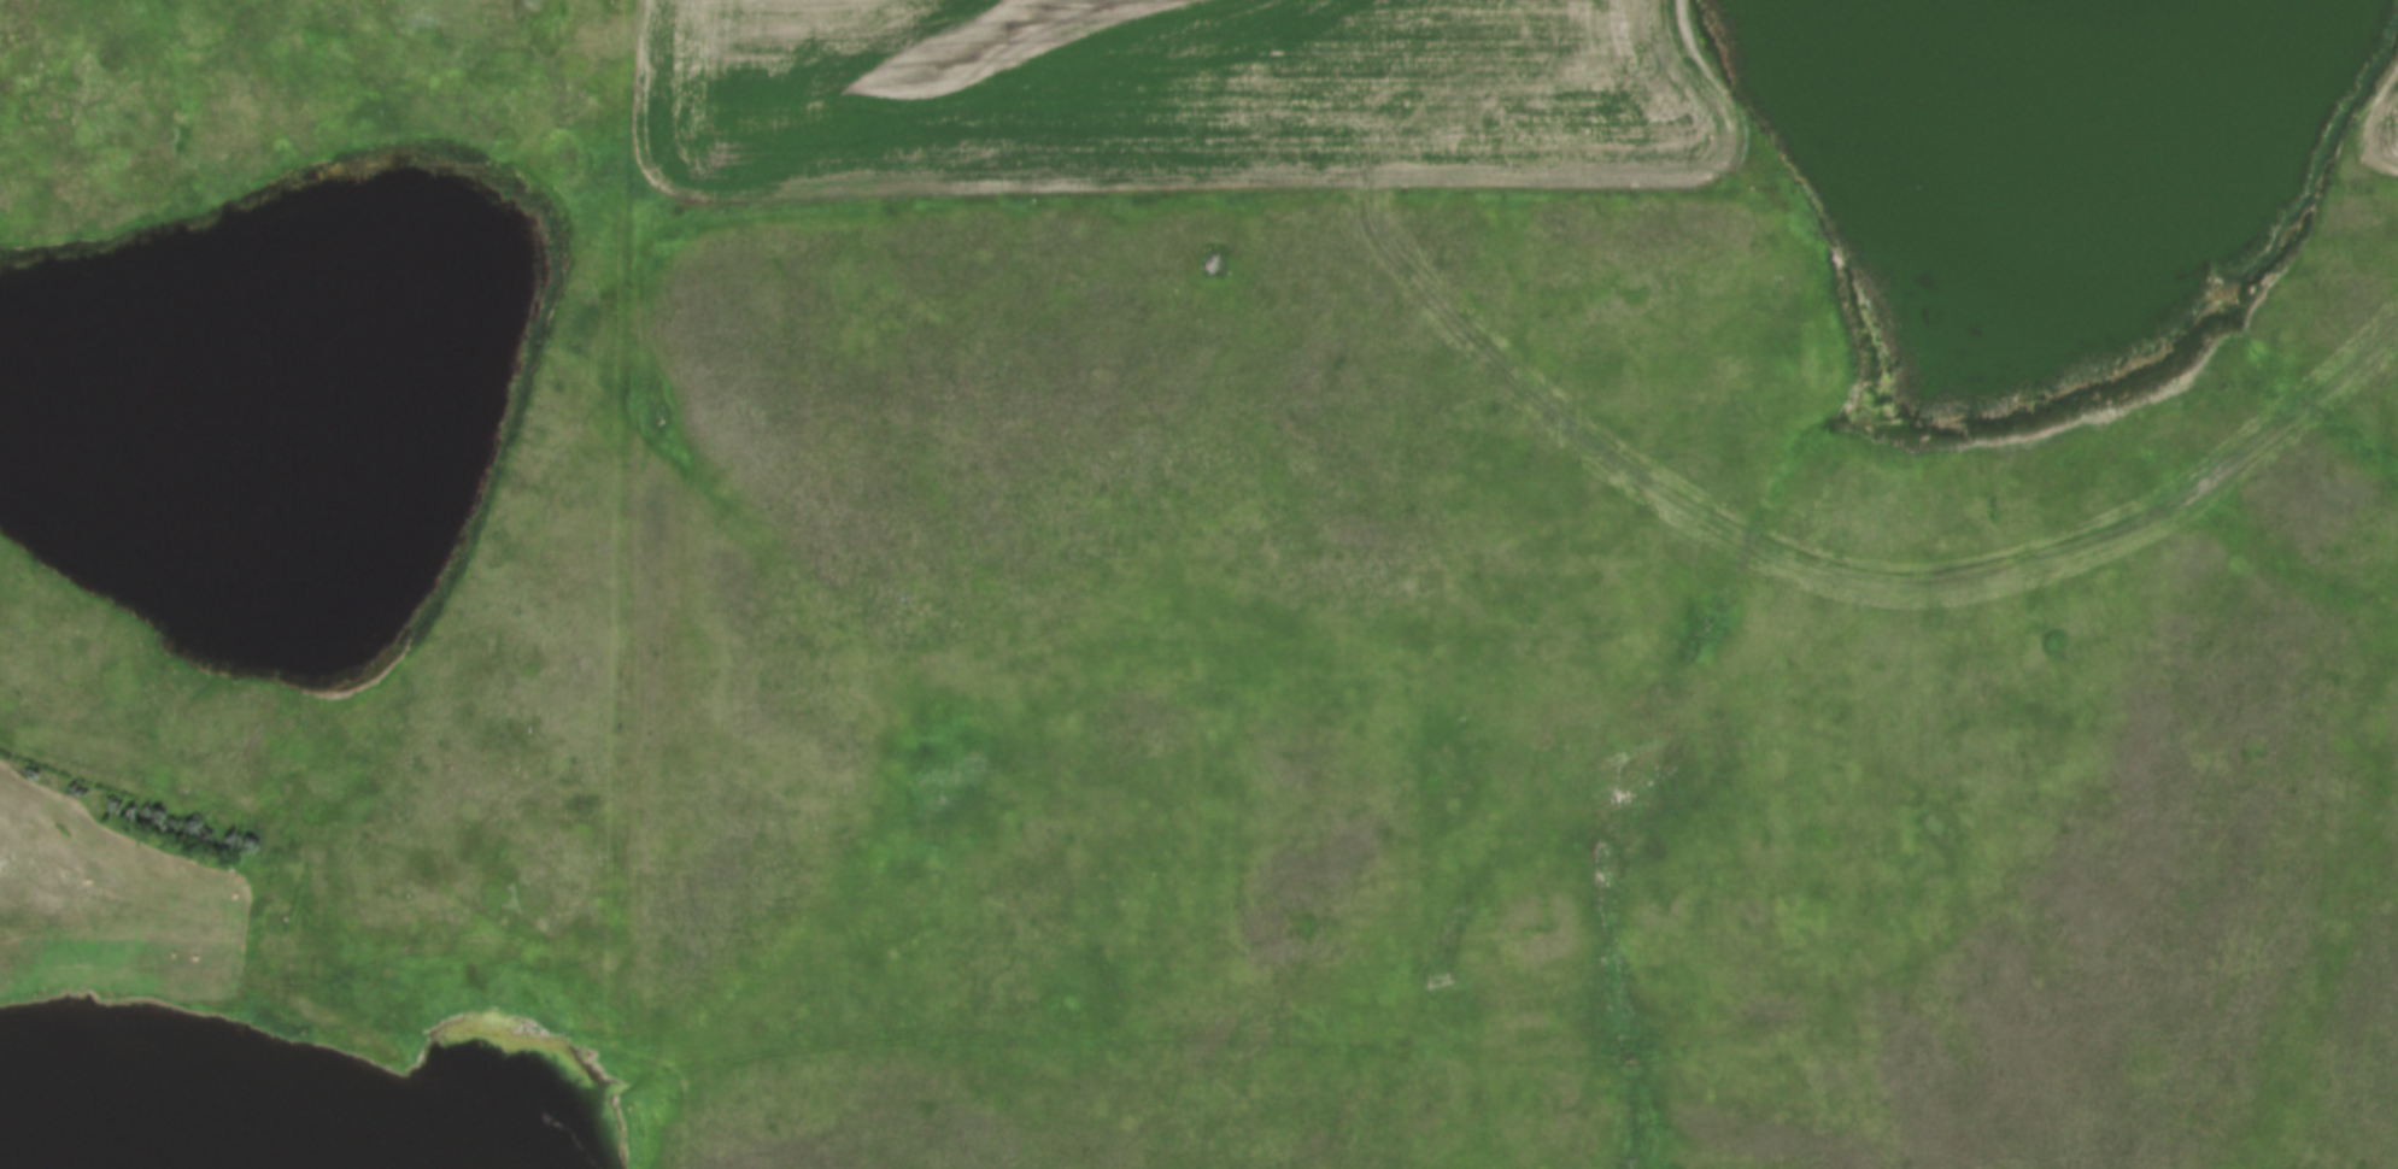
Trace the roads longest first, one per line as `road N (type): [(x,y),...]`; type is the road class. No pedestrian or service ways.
road 1 (track): [(0,726),(166,766),(250,800),(282,844),(277,940),(328,993),(558,1061),(635,1071),(820,1042),(1197,1034),(1304,1056),(1464,1050),(1616,1069),(1806,1018),(1901,974),(2121,820),(2226,729),(2397,633)]

